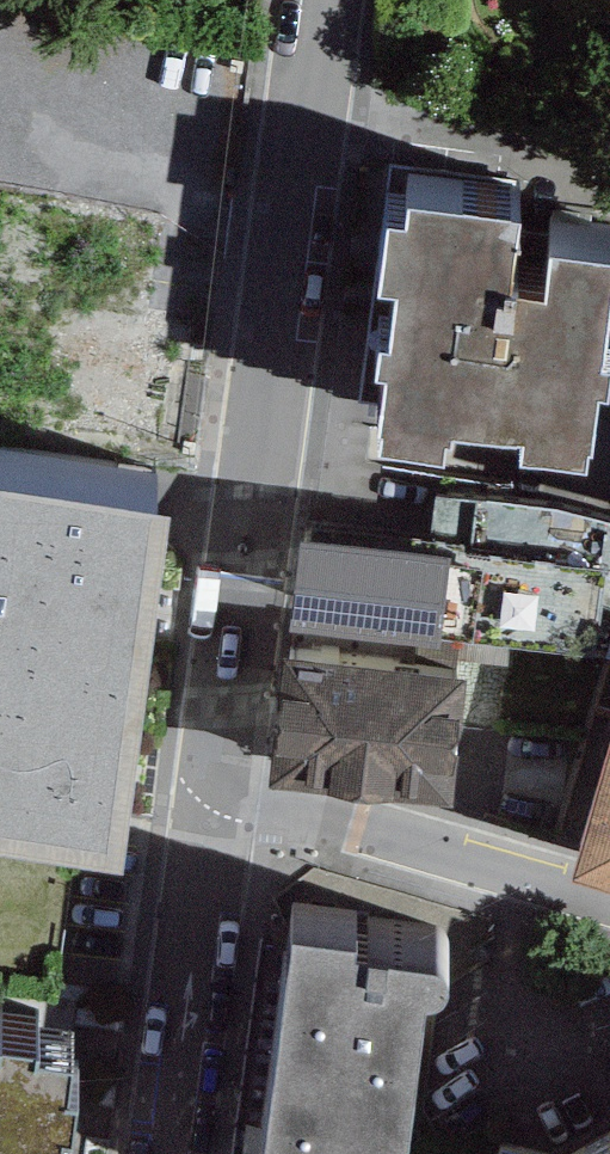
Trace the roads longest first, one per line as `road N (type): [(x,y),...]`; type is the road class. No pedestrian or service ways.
road 1 (residential): [(323,0),(249,506)]
road 2 (residential): [(609,903),(216,773)]
road 3 (residential): [(166,1153),(216,773)]
road 4 (residential): [(216,773),(249,506)]
road 5 (residential): [(249,506),(0,468)]

